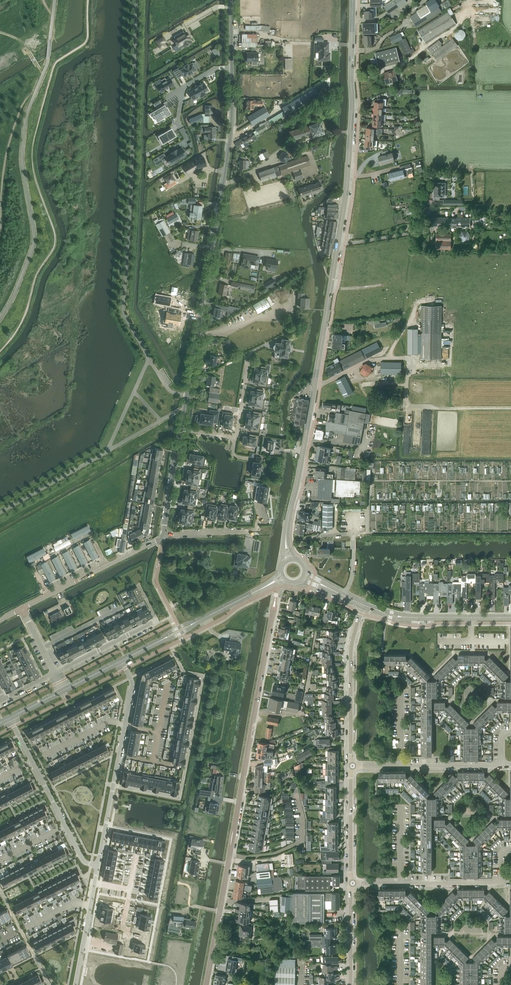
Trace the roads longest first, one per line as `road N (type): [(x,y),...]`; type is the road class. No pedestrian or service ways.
road 1 (tertiary): [(352,0),(347,186),(285,542)]
road 2 (unclassified): [(273,610),(205,984)]
road 3 (residential): [(187,396),(228,155),(232,67)]
road 4 (residential): [(98,866),(130,678)]
road 5 (residential): [(10,718),(82,859),(98,866)]
road 6 (tertiary): [(350,767),(351,647),(363,605)]
road 7 (residential): [(350,767),(510,766)]
road 8 (residential): [(350,883),(510,883)]
road 9 (residential): [(76,984),(98,866)]

